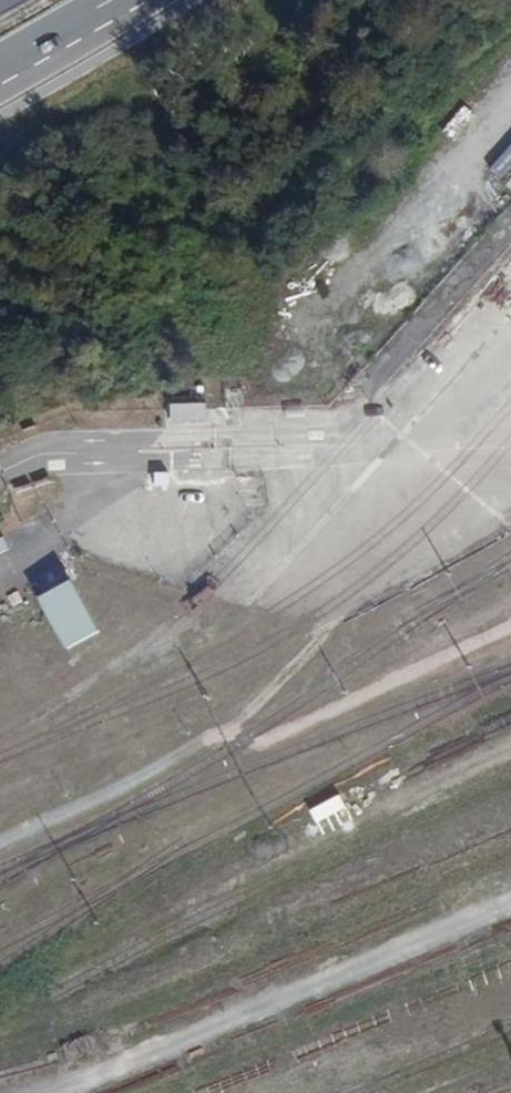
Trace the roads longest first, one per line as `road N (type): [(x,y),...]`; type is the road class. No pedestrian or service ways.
road 1 (primary): [(0,68),(117,0)]

